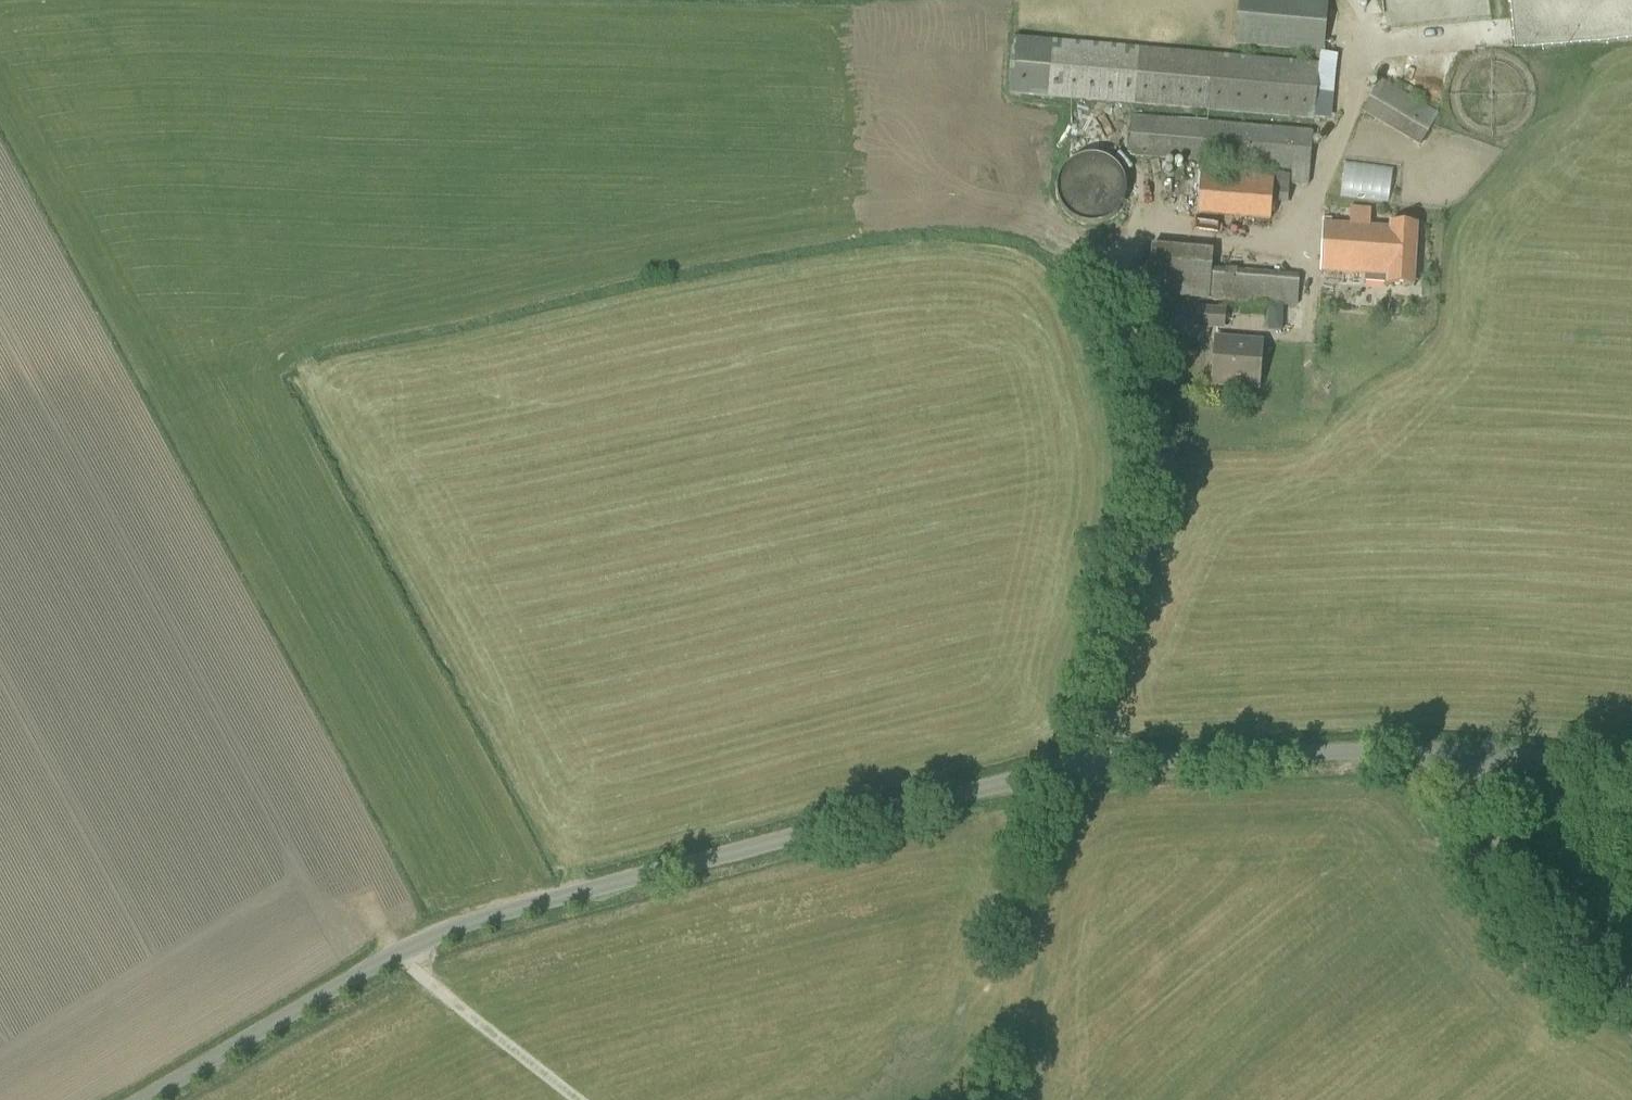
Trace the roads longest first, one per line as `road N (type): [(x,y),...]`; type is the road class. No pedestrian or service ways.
road 1 (unclassified): [(144,1099),(410,955),(572,898),(1017,777),(1447,752),(1631,767)]

